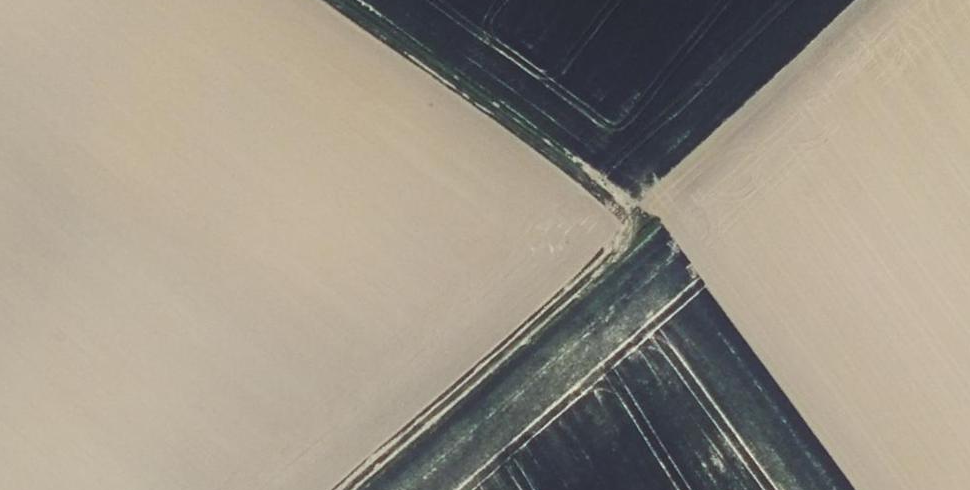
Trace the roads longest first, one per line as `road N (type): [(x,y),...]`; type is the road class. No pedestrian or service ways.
road 1 (track): [(862,0),(363,489)]

